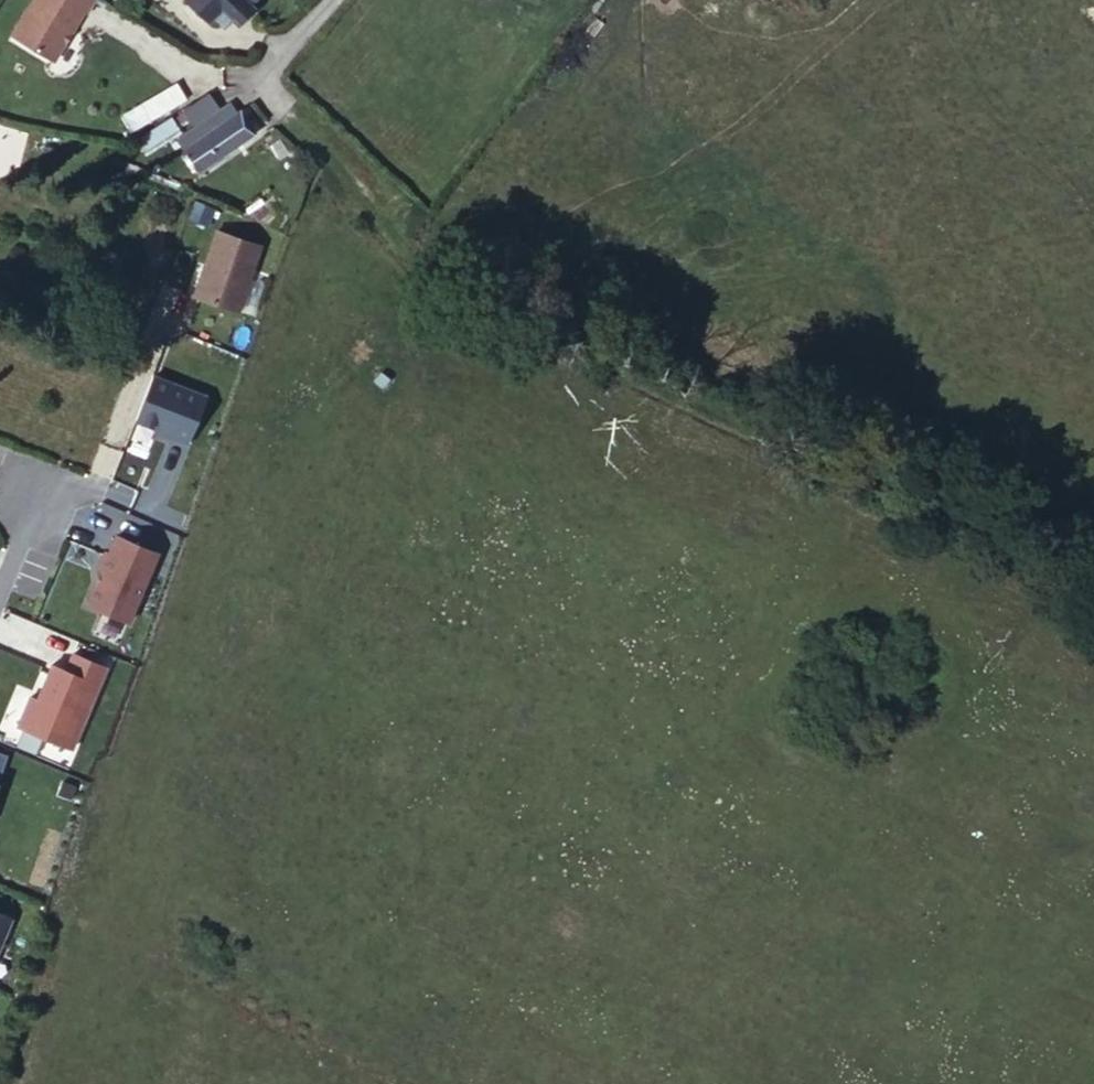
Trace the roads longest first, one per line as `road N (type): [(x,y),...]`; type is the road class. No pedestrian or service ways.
road 1 (track): [(260,80),(410,248)]

